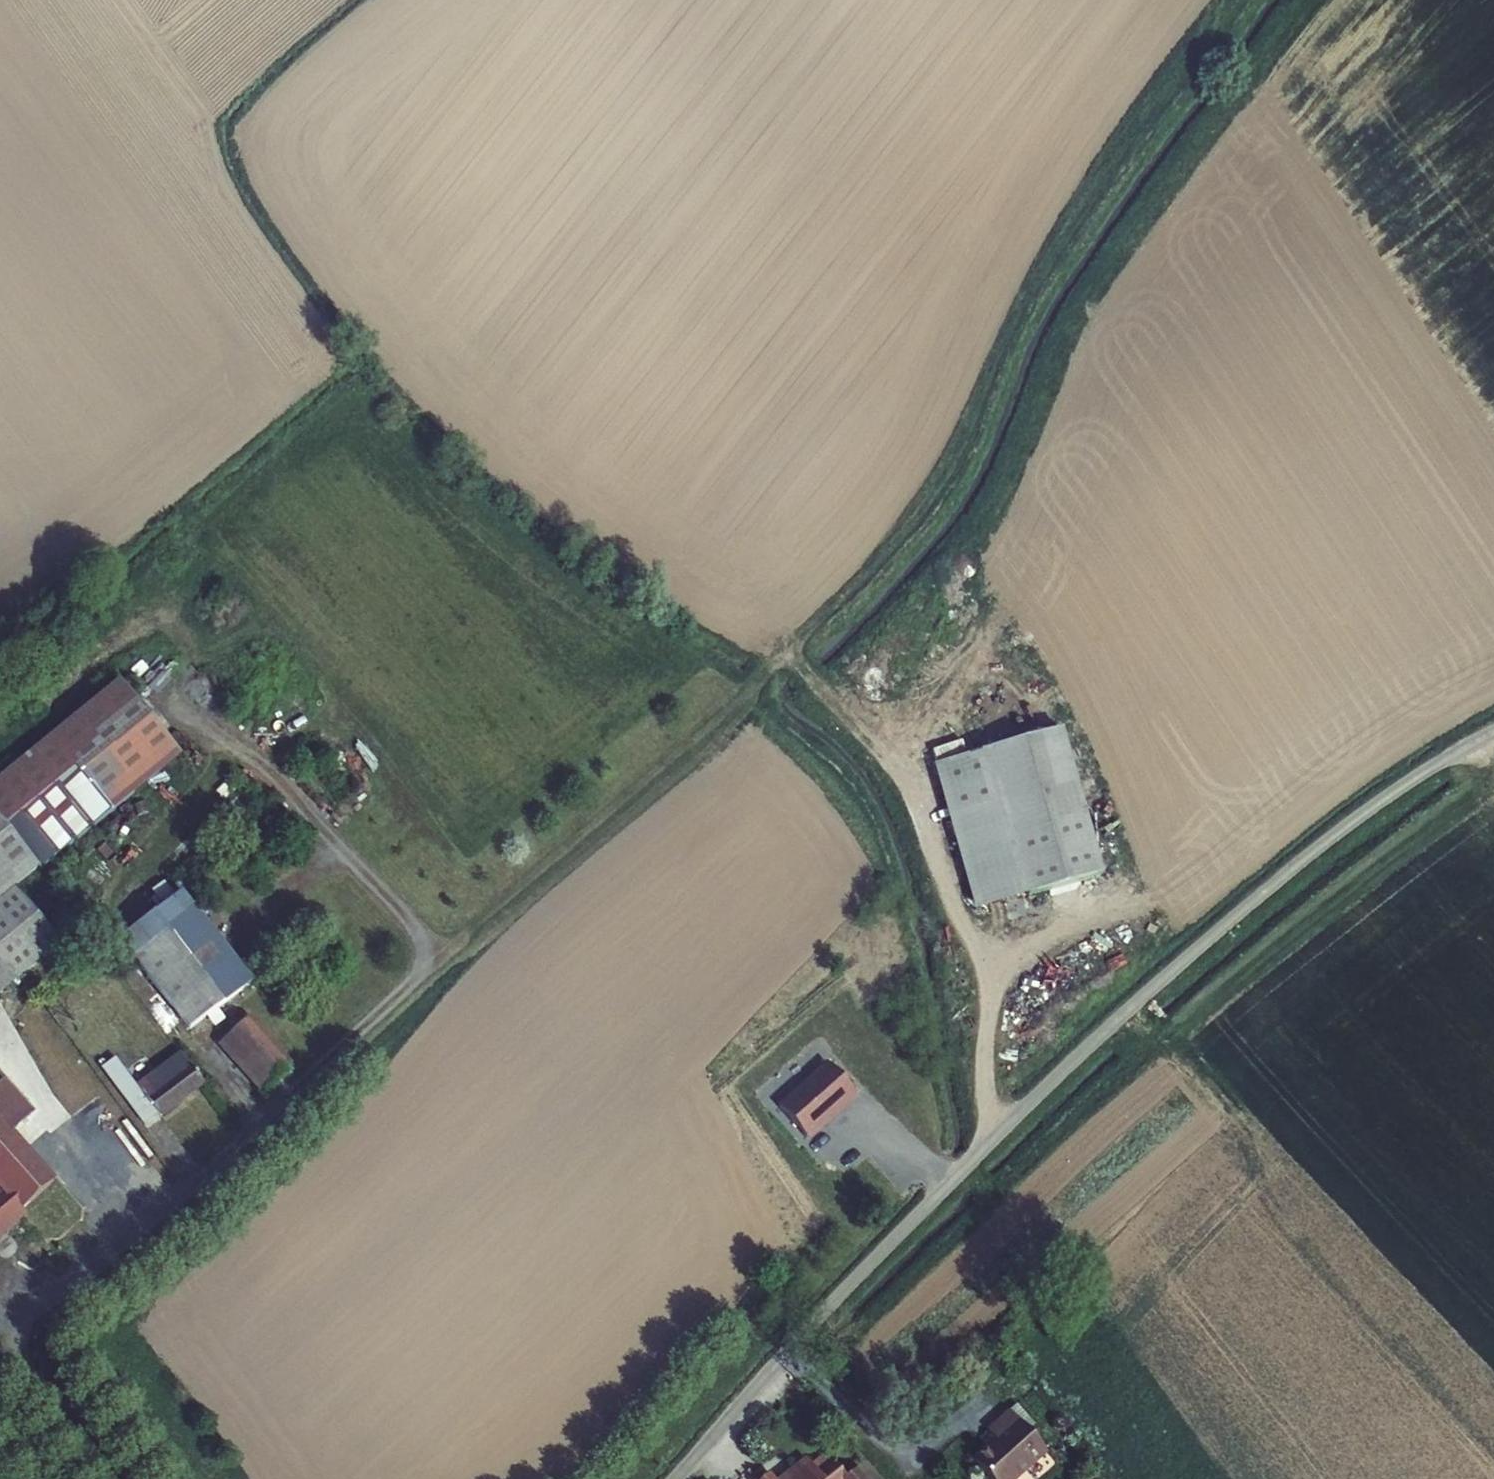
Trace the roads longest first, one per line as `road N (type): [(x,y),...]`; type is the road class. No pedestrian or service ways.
road 1 (unclassified): [(673,1478),(1009,1124),(1153,987),(1345,825),(1493,731)]
road 2 (track): [(113,1250),(219,1167),(418,976),(423,960),(421,938),(266,768),(183,708)]

